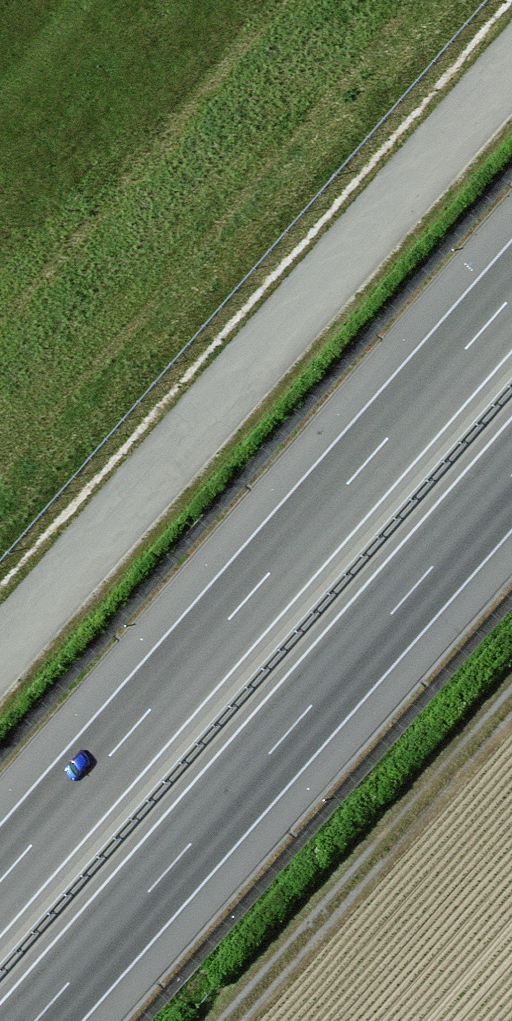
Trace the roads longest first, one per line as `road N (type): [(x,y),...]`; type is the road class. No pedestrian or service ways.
road 1 (tertiary): [(0,654),(511,68)]
road 2 (motorway): [(511,296),(0,882)]
road 3 (motorway): [(35,1020),(511,476)]
road 4 (track): [(511,698),(229,1020)]

